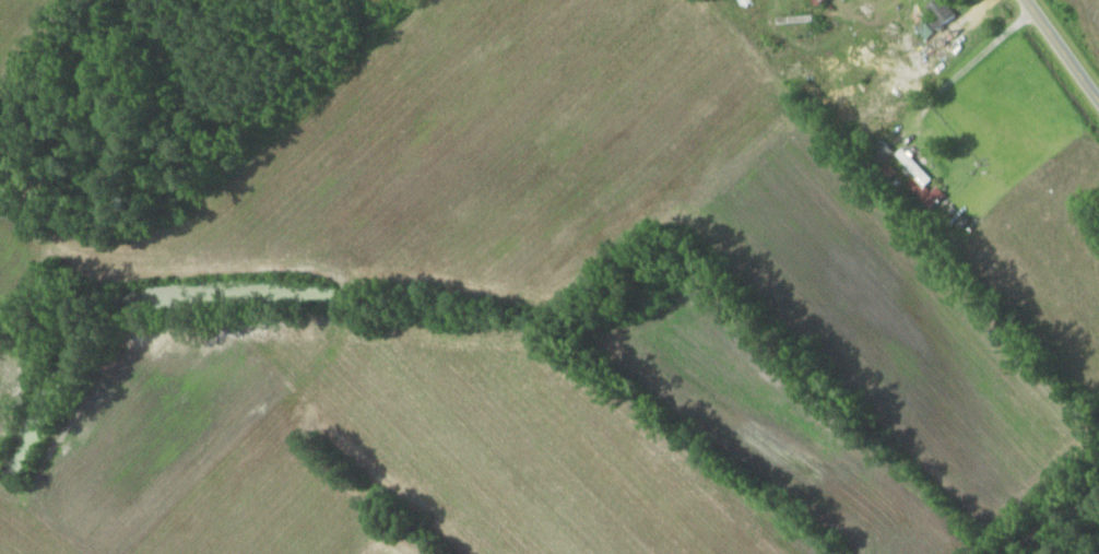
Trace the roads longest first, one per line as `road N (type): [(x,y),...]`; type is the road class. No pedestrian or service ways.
road 1 (residential): [(1098,100),(1026,0)]

